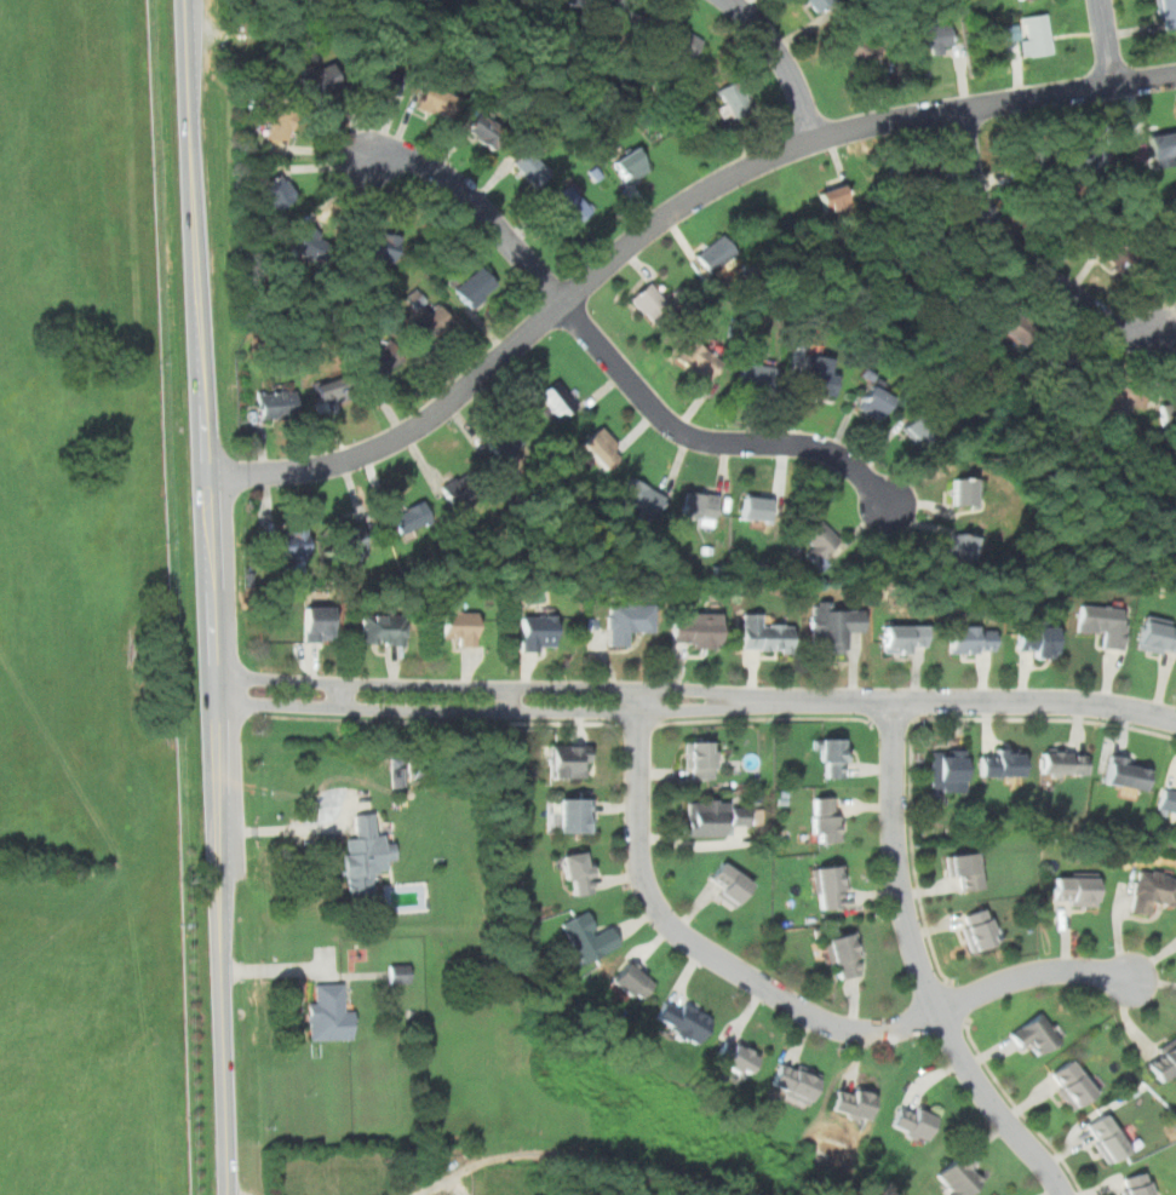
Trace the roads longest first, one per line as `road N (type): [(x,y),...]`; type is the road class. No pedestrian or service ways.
road 1 (residential): [(210,476),(339,469),(379,455),(428,424),(665,220),(718,183),(818,137),(1109,85)]
road 2 (residential): [(252,691),(1045,702),(1175,723)]
road 3 (residential): [(638,702),(639,857),(649,891),(670,923),(826,1022),(868,1033),(907,1028),(1008,981),(1063,970),(1148,983)]
road 4 (secondary): [(217,691),(191,0)]
road 5 (residential): [(893,705),(897,849),(923,973),(996,1109),(1069,1194)]
road 6 (secondary): [(230,1194),(217,691)]
road 7 (residential): [(561,303),(676,433),(837,459),(867,477),(896,519)]
road 8 (residential): [(964,115),(989,229),(1113,329),(1174,349)]
road 9 (residential): [(354,157),(434,171),(488,218),(561,303)]
road 10 (residential): [(729,0),(787,59),(818,137)]

